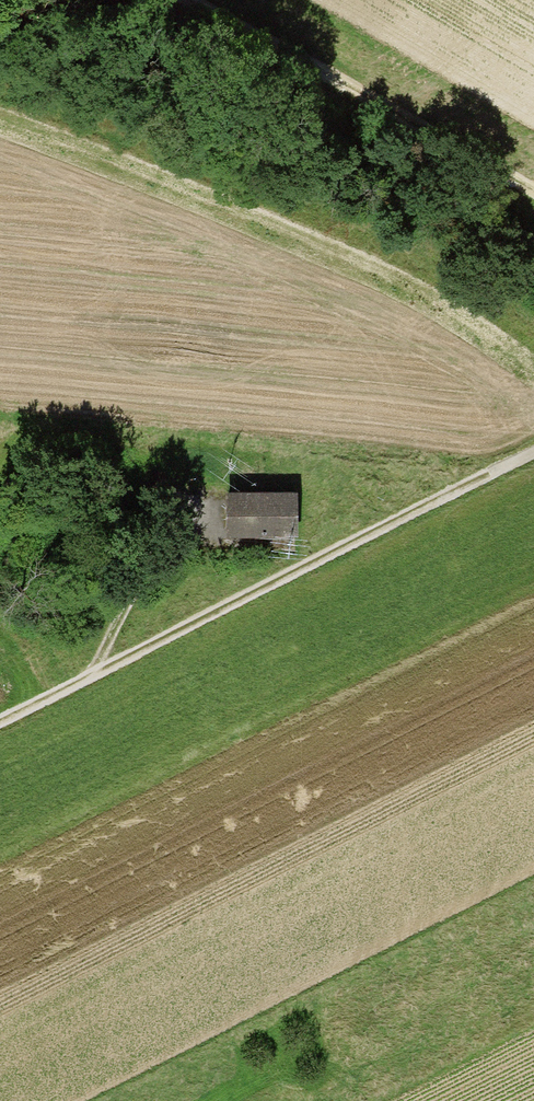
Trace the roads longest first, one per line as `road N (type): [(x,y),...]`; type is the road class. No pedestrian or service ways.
road 1 (track): [(533,454),(0,724)]
road 2 (track): [(186,0),(533,197)]
road 3 (track): [(95,676),(157,562),(200,528)]

